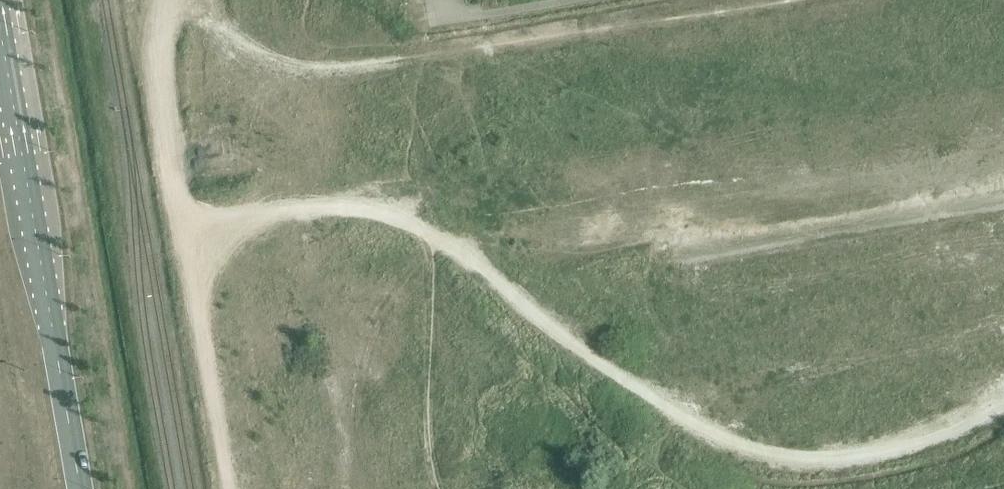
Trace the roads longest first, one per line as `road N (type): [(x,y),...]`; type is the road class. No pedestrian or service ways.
road 1 (primary): [(82,488),(0,20)]
road 2 (track): [(542,0),(438,18),(435,0)]

